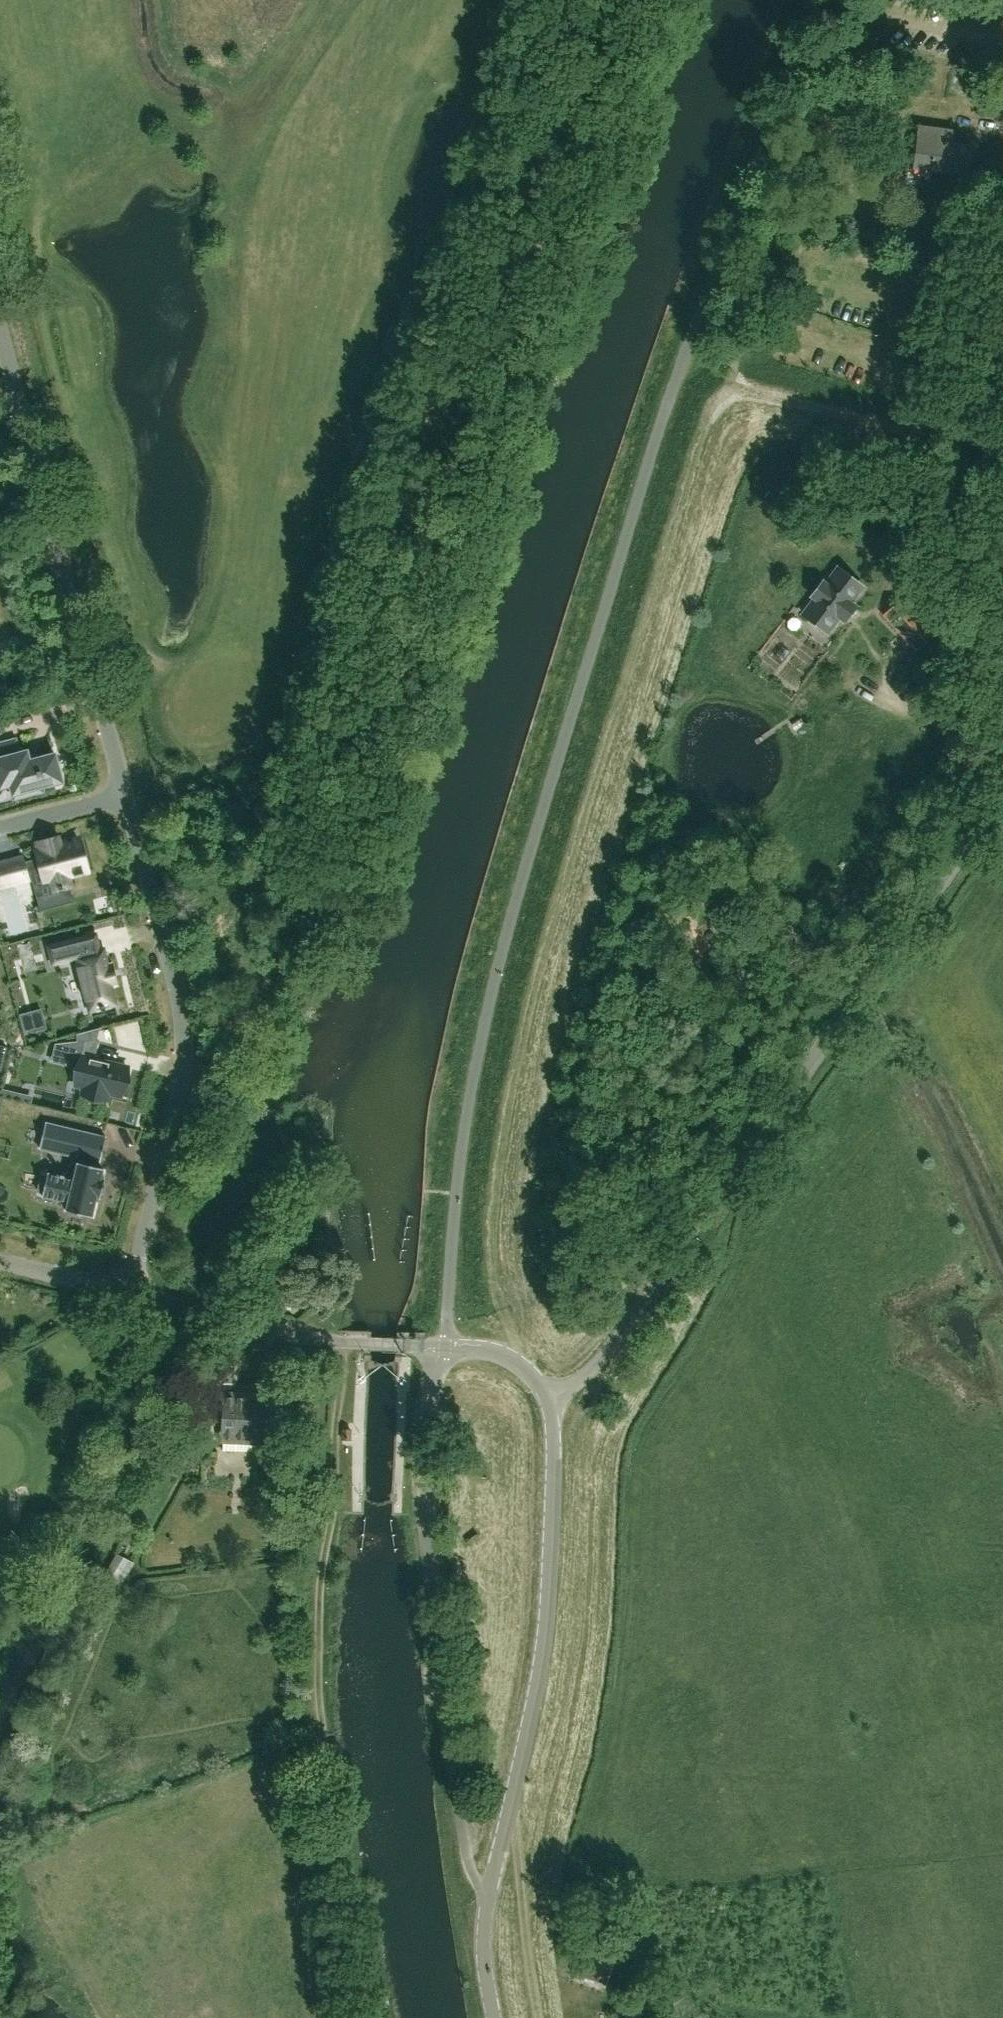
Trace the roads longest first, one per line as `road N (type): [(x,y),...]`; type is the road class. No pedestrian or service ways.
road 1 (track): [(180,1086),(316,868),(359,740),(408,642),(408,559),(420,491),(442,439),(483,382),(485,331),(510,263),(623,105),(661,0)]
road 2 (track): [(518,1363),(489,1250),(524,1020),(710,404),(731,385)]
road 3 (unclassified): [(550,1403),(605,1354),(1002,800)]
road 4 (unclassified): [(492,2017),(484,1926),(544,1644),(550,1403)]
road 5 (unclassified): [(444,1346),(427,1422),(425,1485),(467,1856)]
road 6 (unclassified): [(129,1292),(183,1051),(177,991),(125,795)]
road 7 (unclassified): [(125,795),(0,324)]
road 8 (track): [(342,1341),(336,1482),(319,1602),(320,1736)]
road 9 (unclassified): [(444,1346),(276,1332),(129,1292)]
road 10 (track): [(507,1819),(517,1831),(538,2017)]
road 11 (track): [(328,833),(183,815)]
road 12 (residential): [(129,1292),(0,1262)]
road 13 (residential): [(125,795),(0,827)]
road 14 (unclassified): [(444,1346),(512,1358),(550,1403)]

